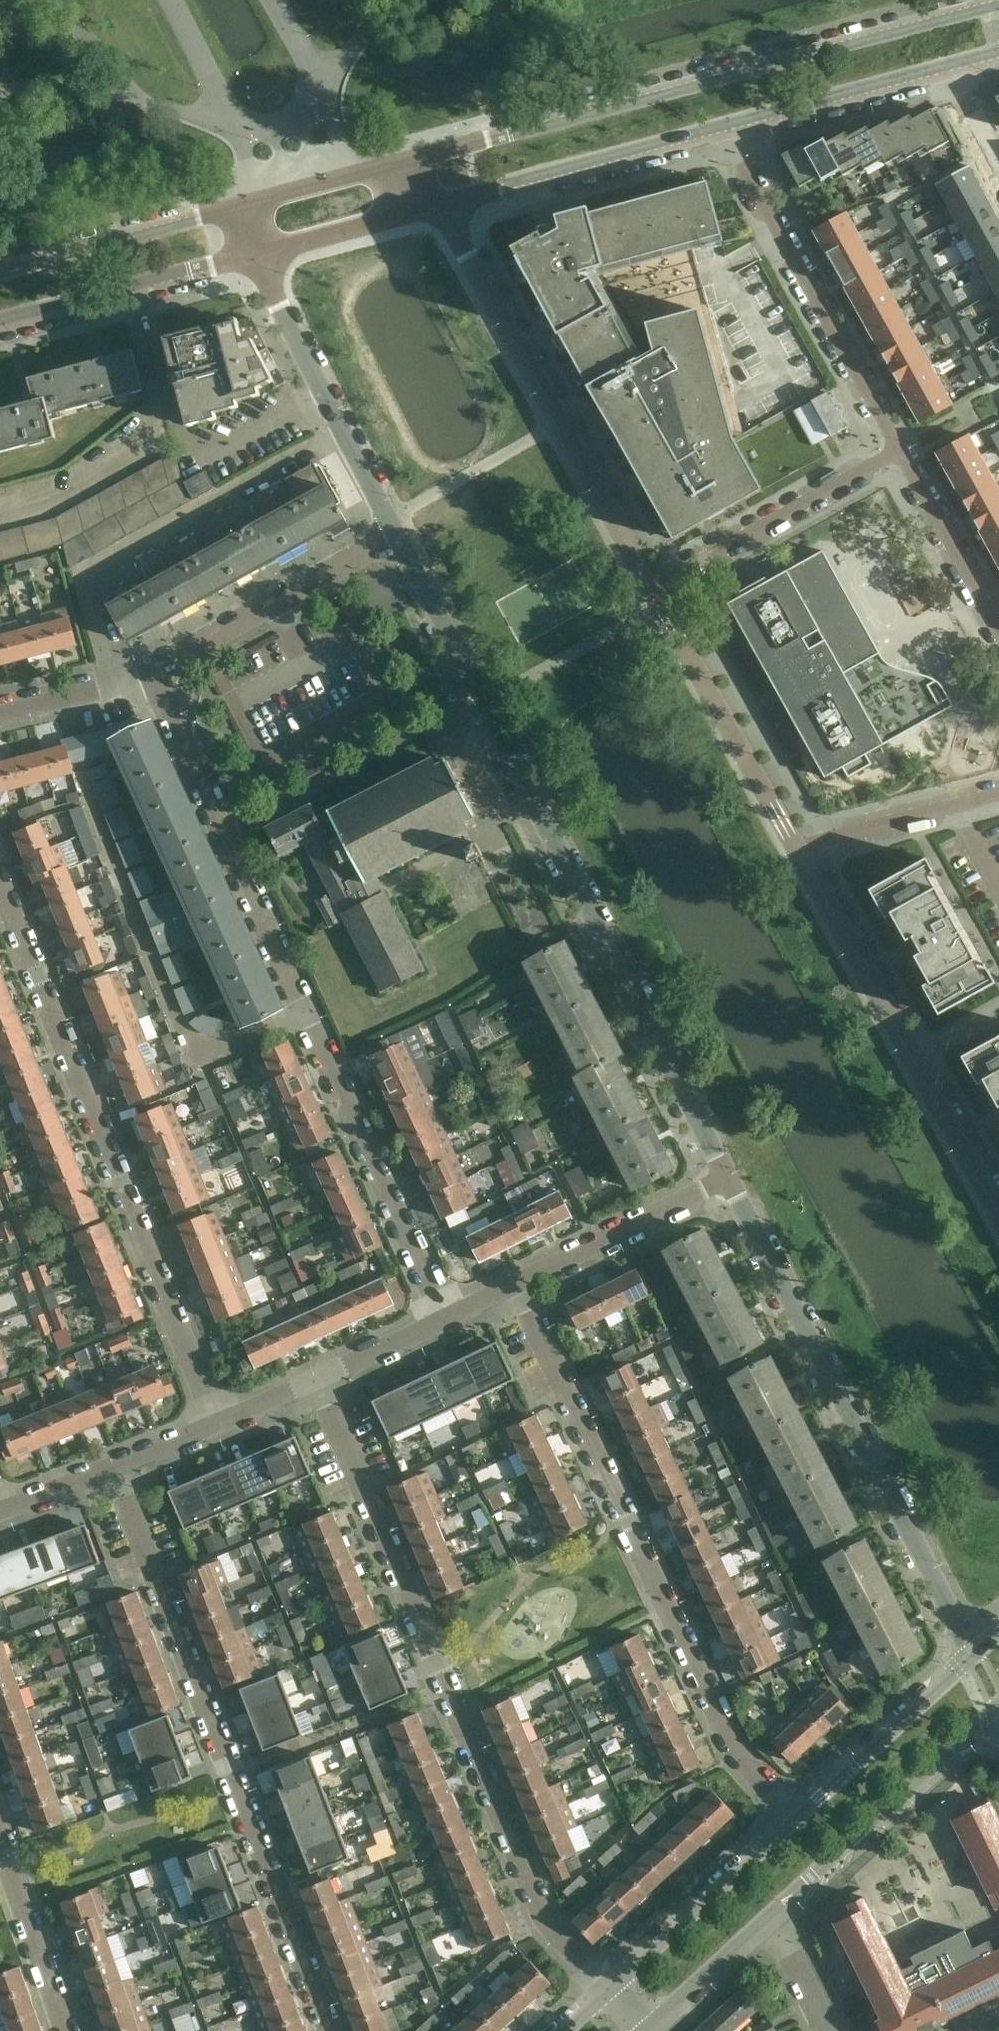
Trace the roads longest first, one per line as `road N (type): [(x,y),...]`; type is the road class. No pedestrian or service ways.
road 1 (tertiary): [(396,534),(723,1178)]
road 2 (residential): [(603,1986),(549,1922),(318,1383)]
road 3 (tertiary): [(998,3),(399,168)]
road 4 (residential): [(517,1284),(740,1755),(796,1815)]
road 5 (residential): [(334,2030),(117,1470)]
road 6 (residential): [(224,1424),(0,875)]
road 7 (tertiary): [(723,1178),(974,1656)]
road 8 (residential): [(655,590),(441,202)]
road 9 (residential): [(998,1214),(798,848)]
road 10 (residential): [(152,672),(307,1013)]
road 11 (residential): [(718,126),(898,452)]
road 12 (residential): [(307,1013),(195,1066),(105,843)]
road 13 (residential): [(307,1013),(452,1315)]
road 14 (tertiary): [(252,253),(396,534)]
road 15 (tertiary): [(776,1917),(998,1708)]
road 16 (residential): [(798,848),(655,590)]
road 17 (tertiary): [(718,126),(998,51)]
road 18 (tertiary): [(441,202),(718,126)]
road 19 (residential): [(152,672),(396,534)]
road 20 (residential): [(898,452),(655,590)]
road 21 (tertiary): [(0,321),(252,253)]
road 22 (tertiary): [(796,1815),(603,1986)]
road 23 (tertiary): [(241,210),(0,273)]
road 24 (tertiary): [(974,1656),(796,1815)]
road 25 (residential): [(517,1284),(723,1178)]
road 26 (residential): [(798,848),(998,794)]
road 27 (residential): [(898,452),(998,633)]
road 28 (residential): [(66,2030),(0,1845)]
road 29 (tertiary): [(252,253),(441,202)]
road 30 (tertiary): [(651,2030),(776,1917)]
road 31 (tertiary): [(399,168),(241,210)]
road 32 (residential): [(0,717),(152,672)]
road 33 (residential): [(318,1383),(452,1315)]
road 34 (residential): [(828,2030),(776,1917)]
road 35 (residential): [(0,1512),(117,1470)]

